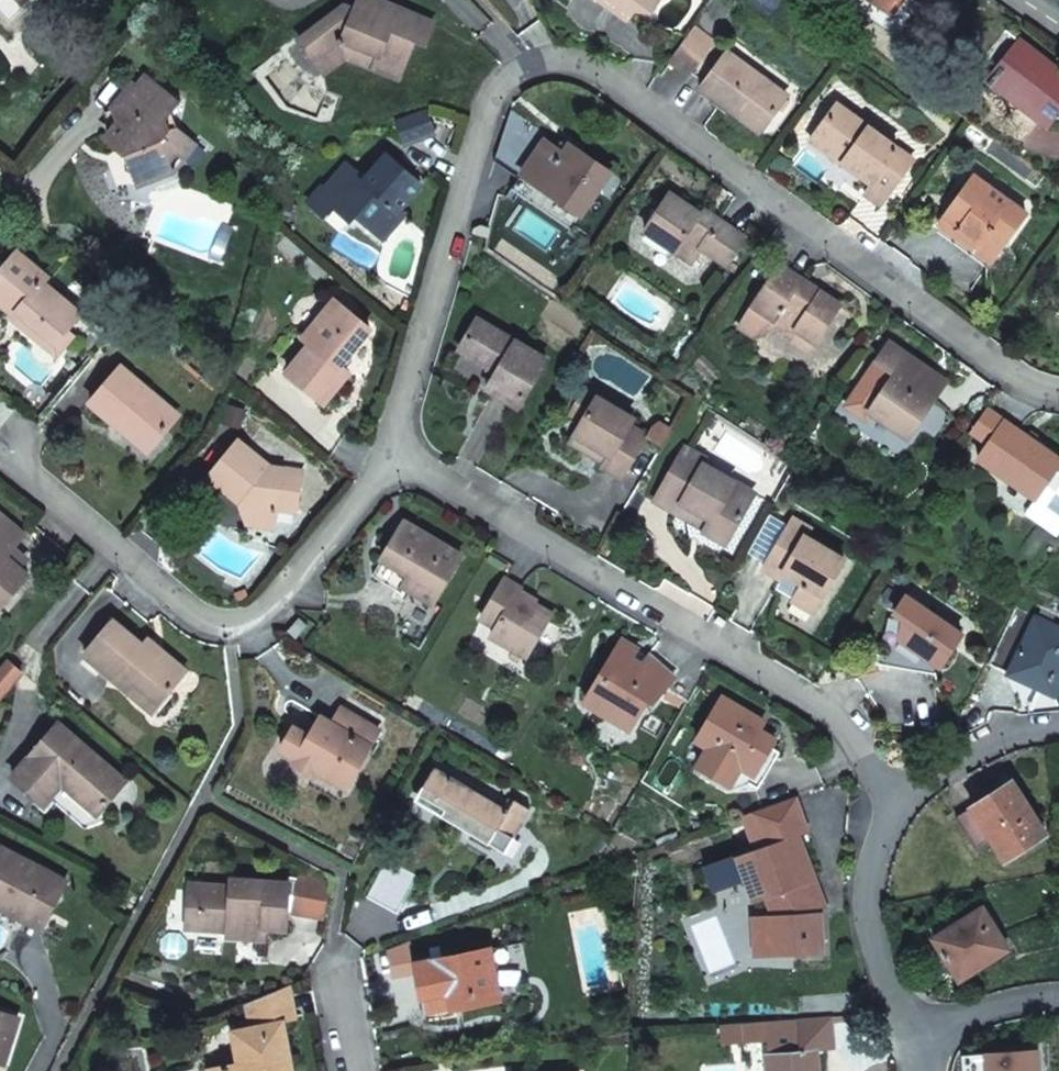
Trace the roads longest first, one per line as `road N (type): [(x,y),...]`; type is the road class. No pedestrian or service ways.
road 1 (residential): [(1058,393),(1010,374),(856,265),(688,126),(581,60),(528,60),(474,156),(378,455)]
road 2 (residential): [(378,455),(473,498),(862,731),(891,815)]
road 3 (residential): [(378,455),(270,615),(240,631),(0,453)]
road 4 (residential): [(891,815),(865,907),(907,1039)]
road 5 (residential): [(1058,726),(982,728),(891,815)]
road 6 (residential): [(1058,999),(959,1017),(907,1039)]

